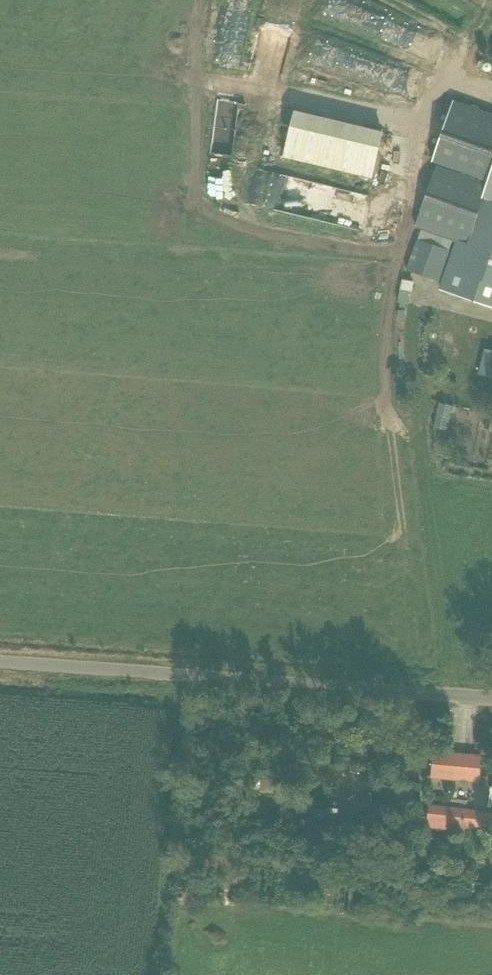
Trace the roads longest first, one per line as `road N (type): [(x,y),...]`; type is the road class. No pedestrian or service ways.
road 1 (unclassified): [(491,698),(0,662)]

